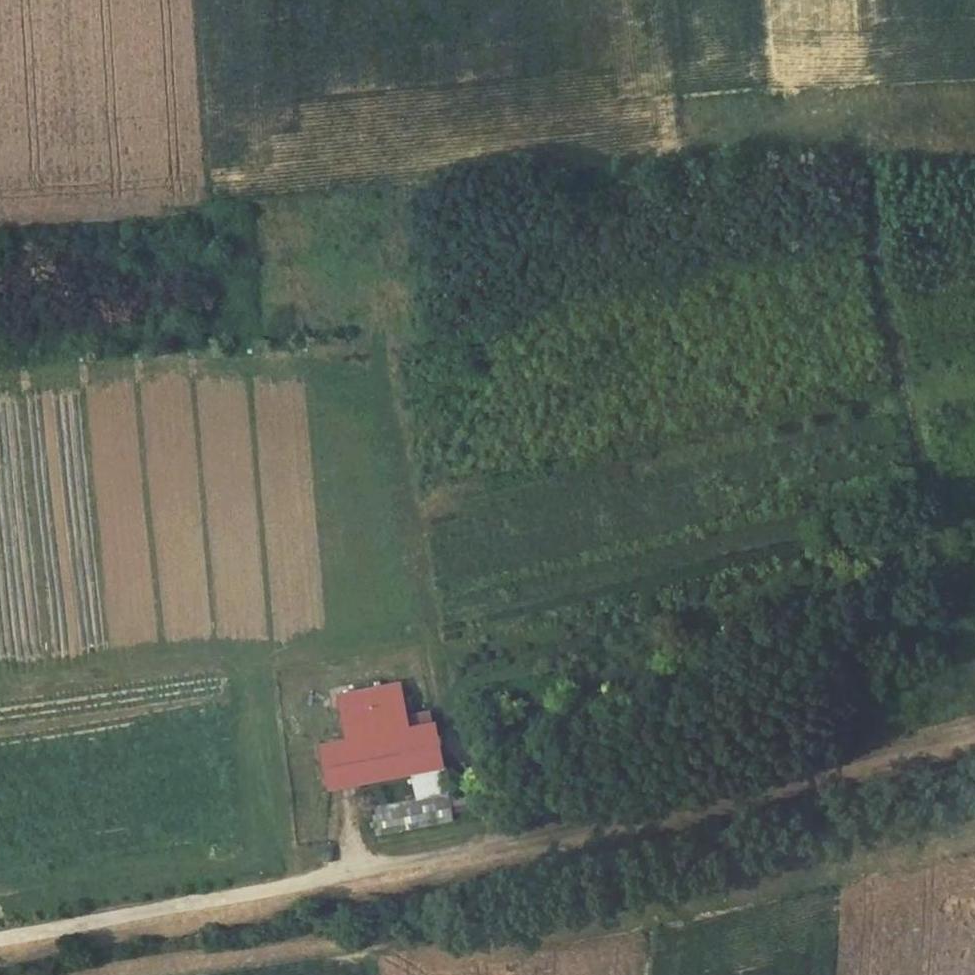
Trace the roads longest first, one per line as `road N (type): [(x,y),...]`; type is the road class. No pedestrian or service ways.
road 1 (track): [(0,939),(626,814),(974,732)]

